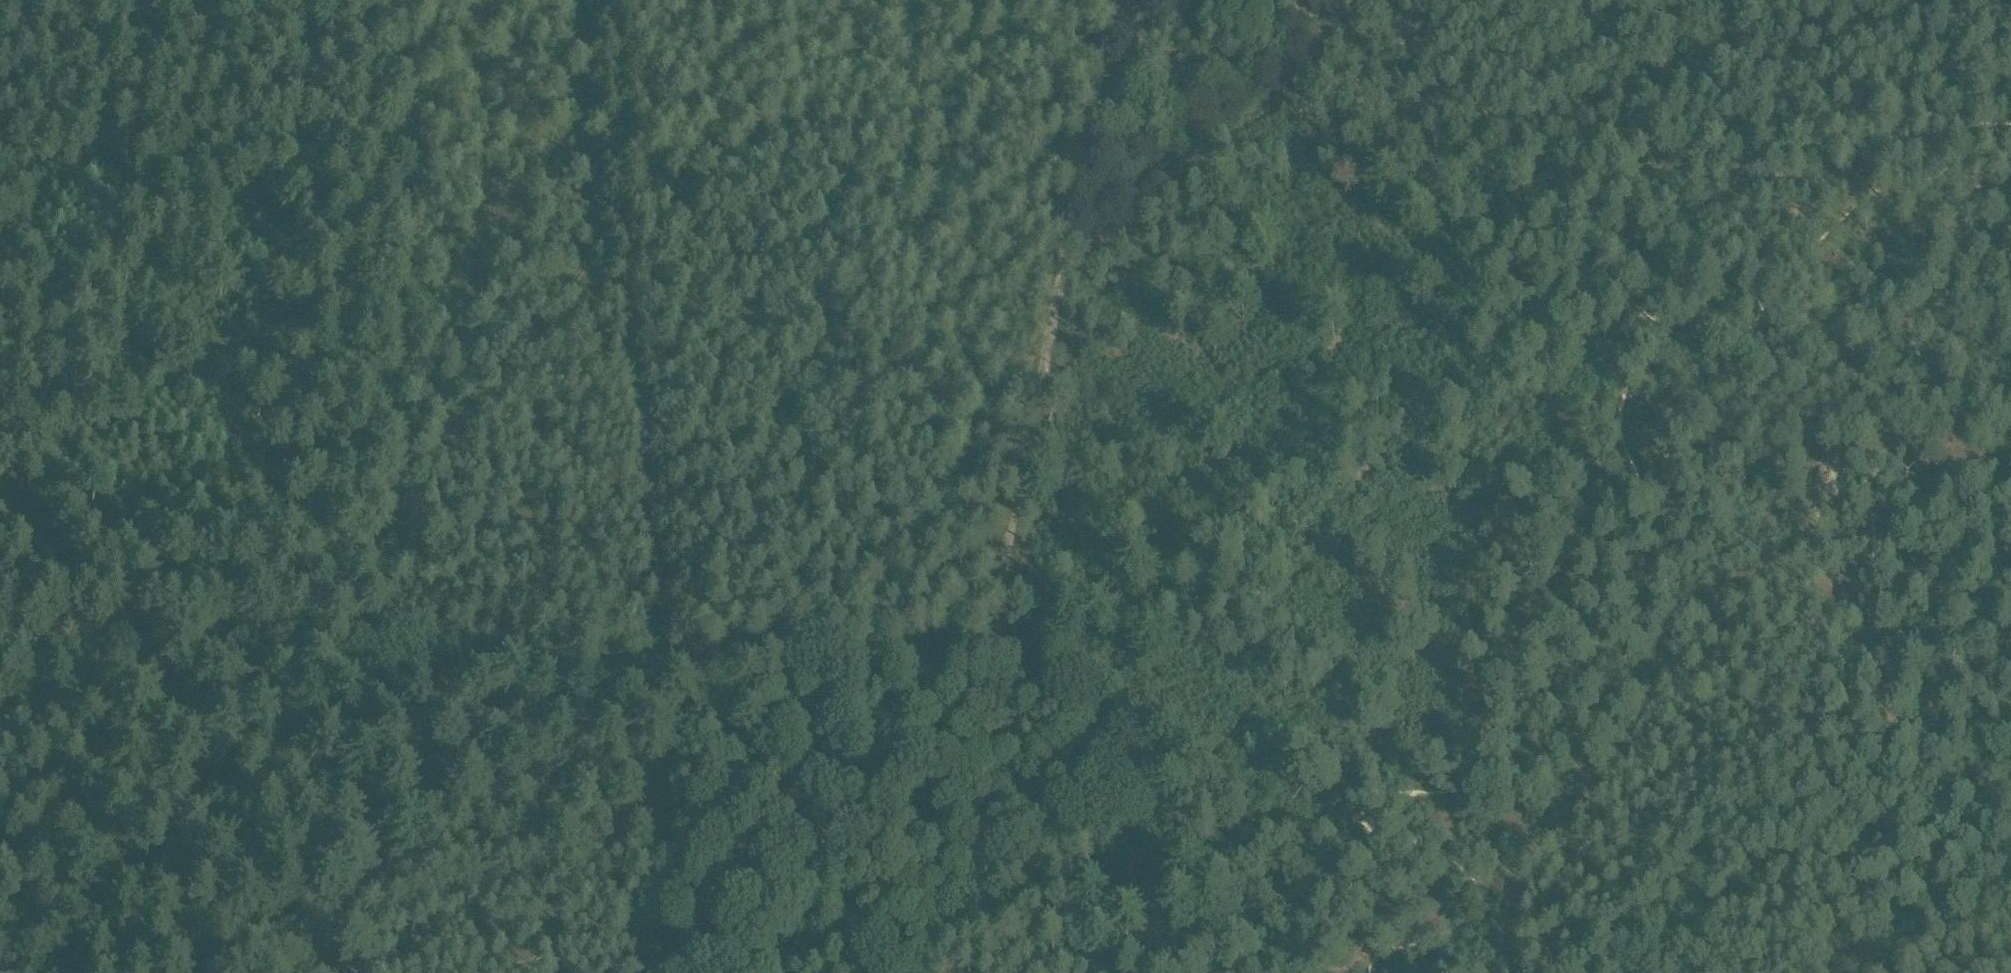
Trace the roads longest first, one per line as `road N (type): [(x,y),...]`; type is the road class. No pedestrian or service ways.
road 1 (track): [(1094,0),(992,651),(915,972)]

